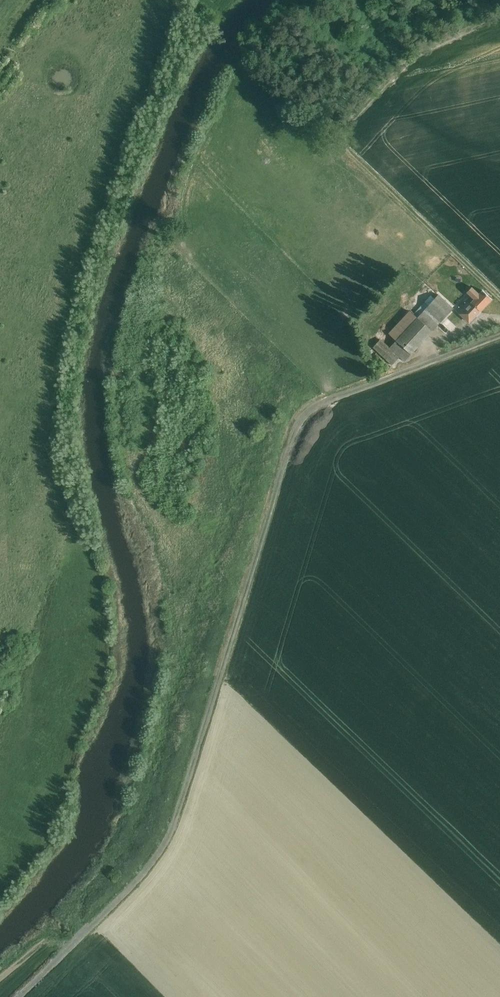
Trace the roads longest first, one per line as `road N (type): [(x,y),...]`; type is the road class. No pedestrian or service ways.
road 1 (track): [(499,335),(300,416),(171,832),(109,910),(18,996)]

